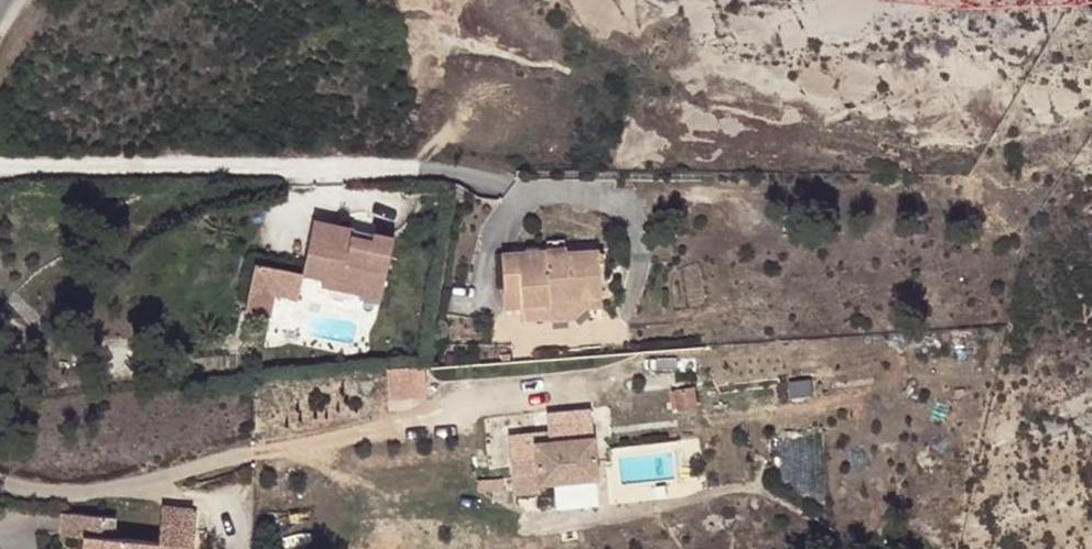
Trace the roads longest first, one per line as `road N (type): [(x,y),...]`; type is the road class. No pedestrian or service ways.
road 1 (residential): [(0,473),(71,491),(161,481),(430,415)]
road 2 (residential): [(0,167),(373,169)]

